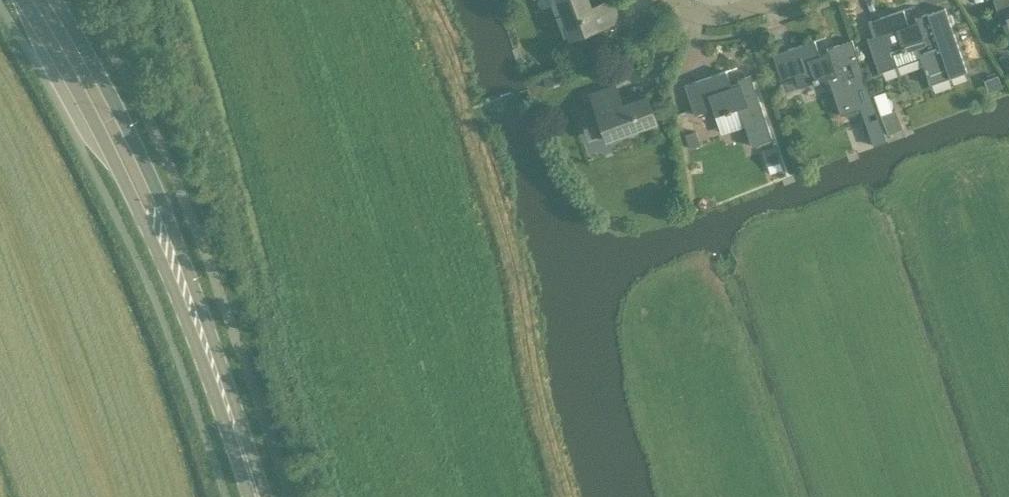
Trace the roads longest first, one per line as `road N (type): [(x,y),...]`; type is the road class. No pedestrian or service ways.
road 1 (primary): [(24,0),(125,180),(251,474)]
road 2 (primary): [(251,474),(202,304),(154,178),(57,0)]

